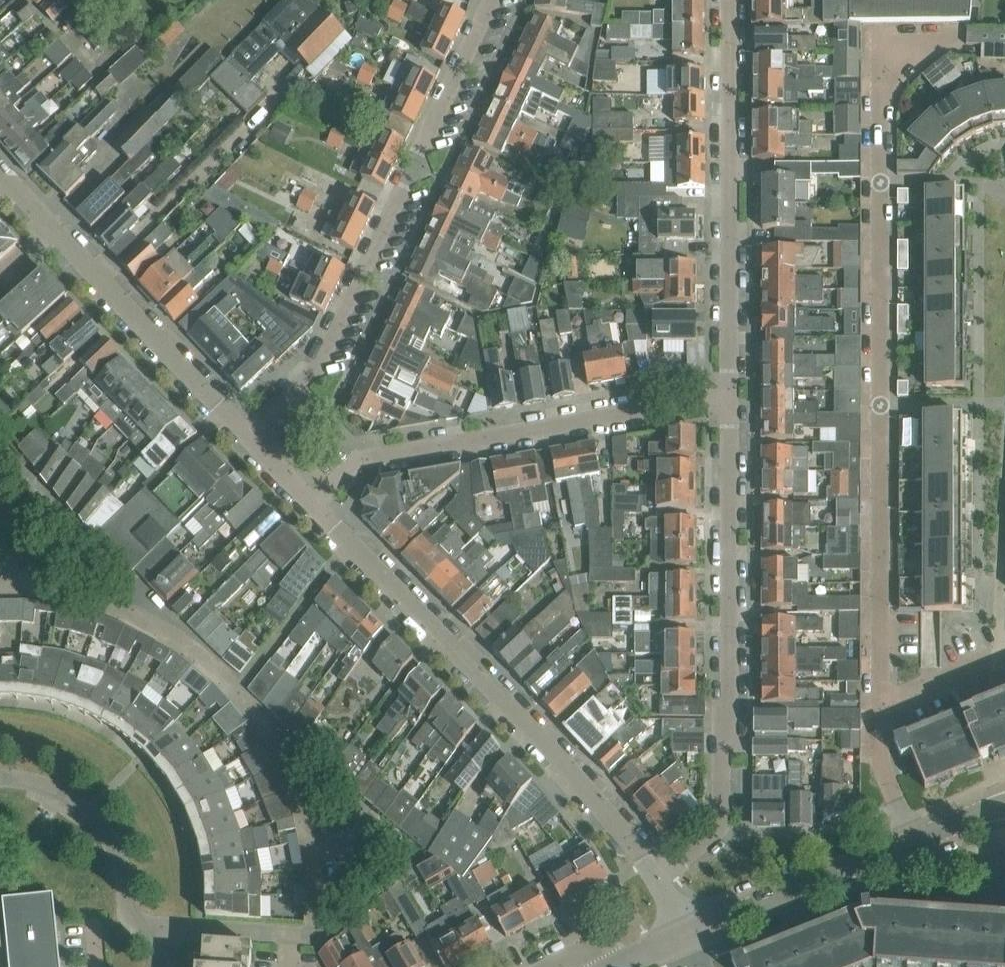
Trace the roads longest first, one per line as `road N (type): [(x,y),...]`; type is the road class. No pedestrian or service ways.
road 1 (residential): [(881,700),(882,113),(886,81),(916,49),(960,42)]
road 2 (residential): [(655,878),(720,822),(729,700),(729,394)]
road 3 (residential): [(655,878),(535,732),(313,503)]
road 4 (residential): [(247,435),(316,369),(445,115),(491,0)]
road 5 (residential): [(313,503),(357,460),(729,394)]
road 6 (residential): [(729,394),(730,0)]
road 7 (residential): [(159,627),(238,690),(282,755),(306,820),(317,916),(303,934),(289,934)]
road 8 (residential): [(247,435),(0,179)]
road 9 (unclassified): [(687,933),(915,840)]
road 10 (residential): [(162,928),(130,914),(119,858),(89,811),(36,782),(0,780)]
road 11 (residential): [(159,627),(141,596),(31,480)]
road 12 (residential): [(0,588),(101,606),(159,627)]
road 13 (residential): [(915,840),(881,762),(881,700)]
road 14 (residential): [(881,700),(1004,652)]
road 15 (residential): [(289,934),(162,928)]

